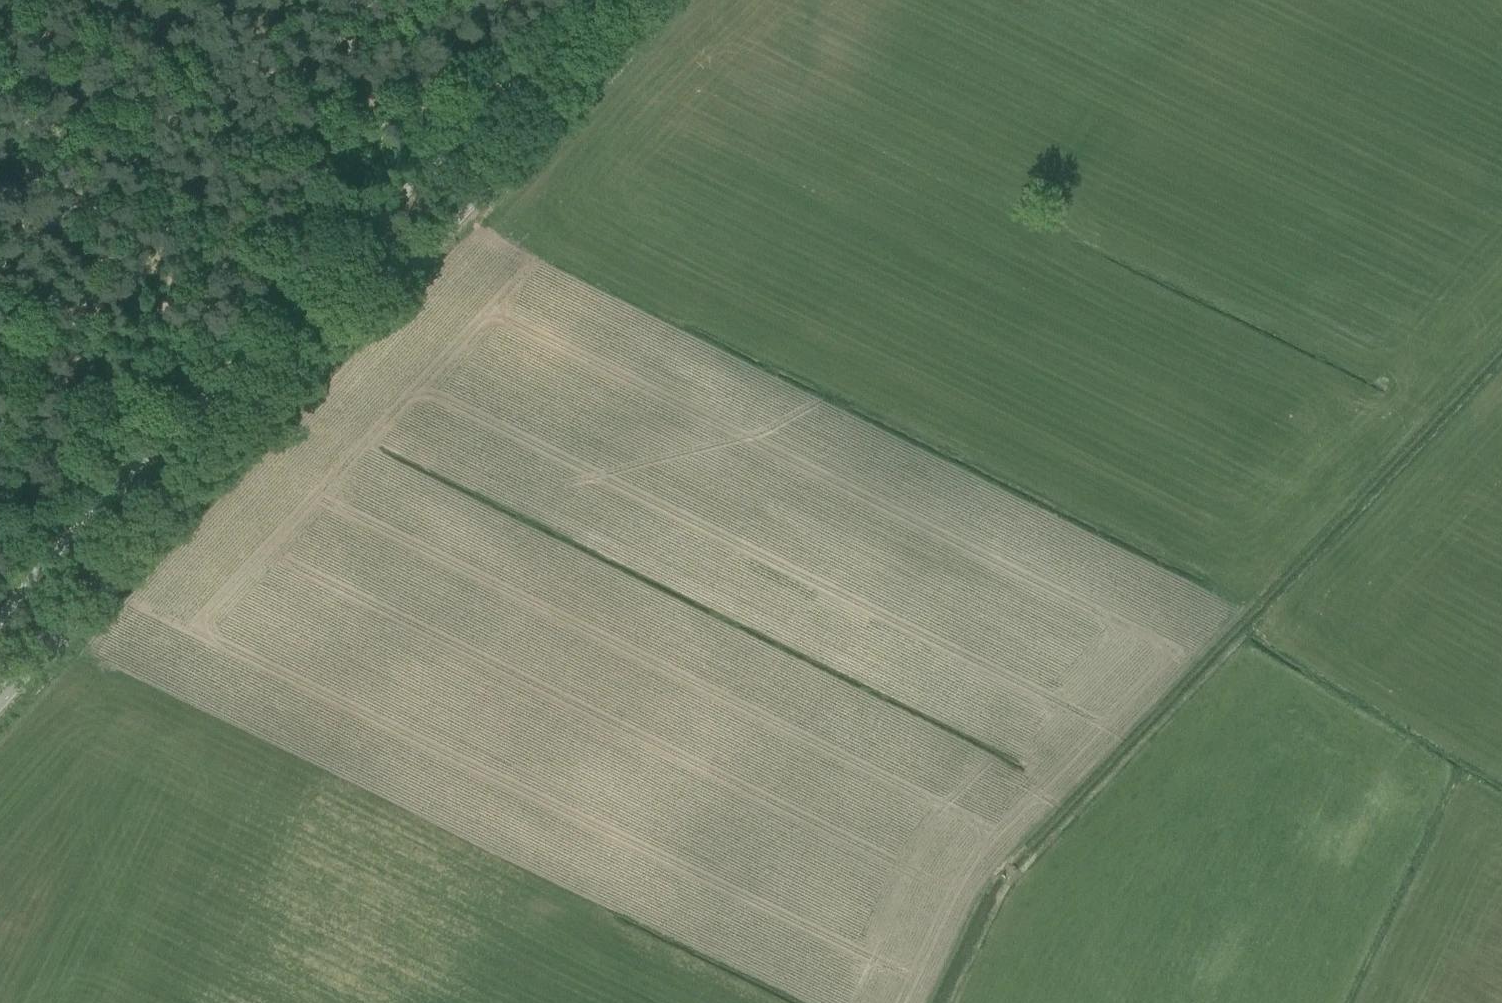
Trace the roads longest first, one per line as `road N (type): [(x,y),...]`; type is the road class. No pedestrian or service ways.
road 1 (tertiary): [(0,700),(656,0)]
road 2 (track): [(0,85),(92,0)]

